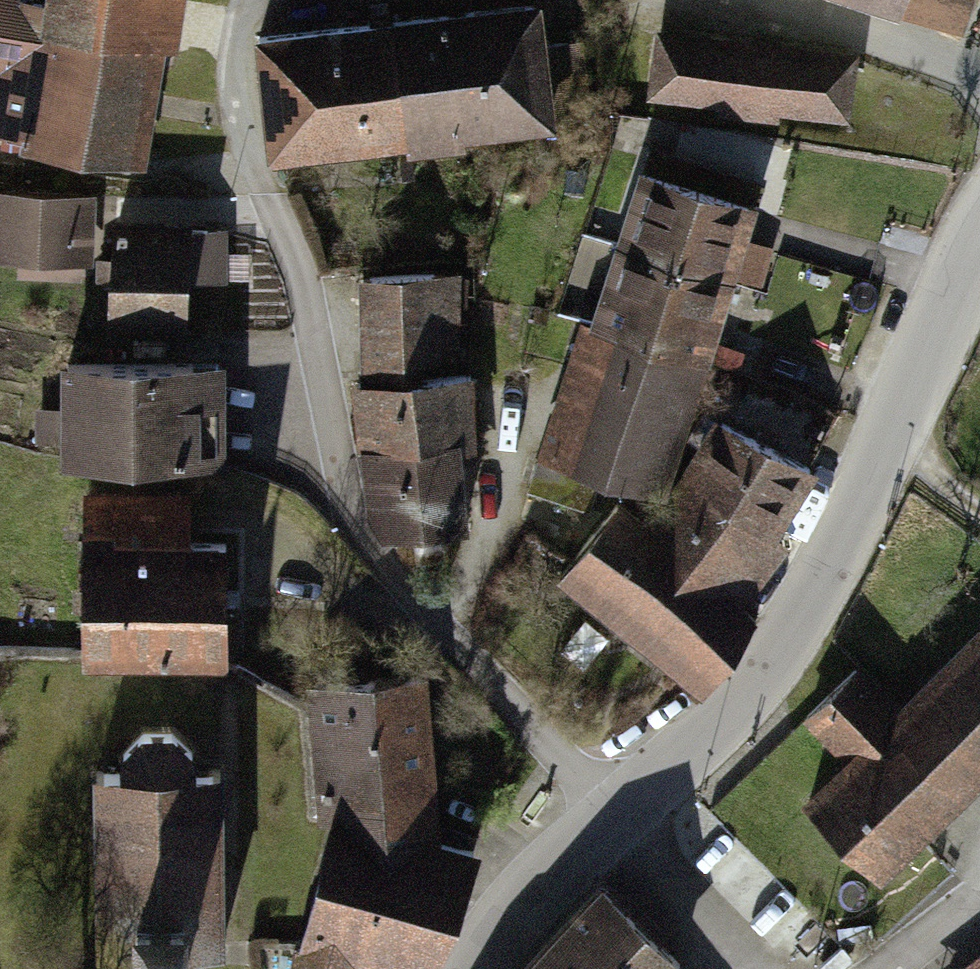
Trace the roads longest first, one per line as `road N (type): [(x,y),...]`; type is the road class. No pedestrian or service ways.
road 1 (residential): [(609,817),(356,529),(298,292),(240,119),(242,40),(261,0)]
road 2 (residential): [(609,817),(748,696),(804,621),(979,233)]
road 3 (residential): [(701,0),(810,17),(979,75)]
road 4 (residential): [(469,968),(533,885),(609,817)]

